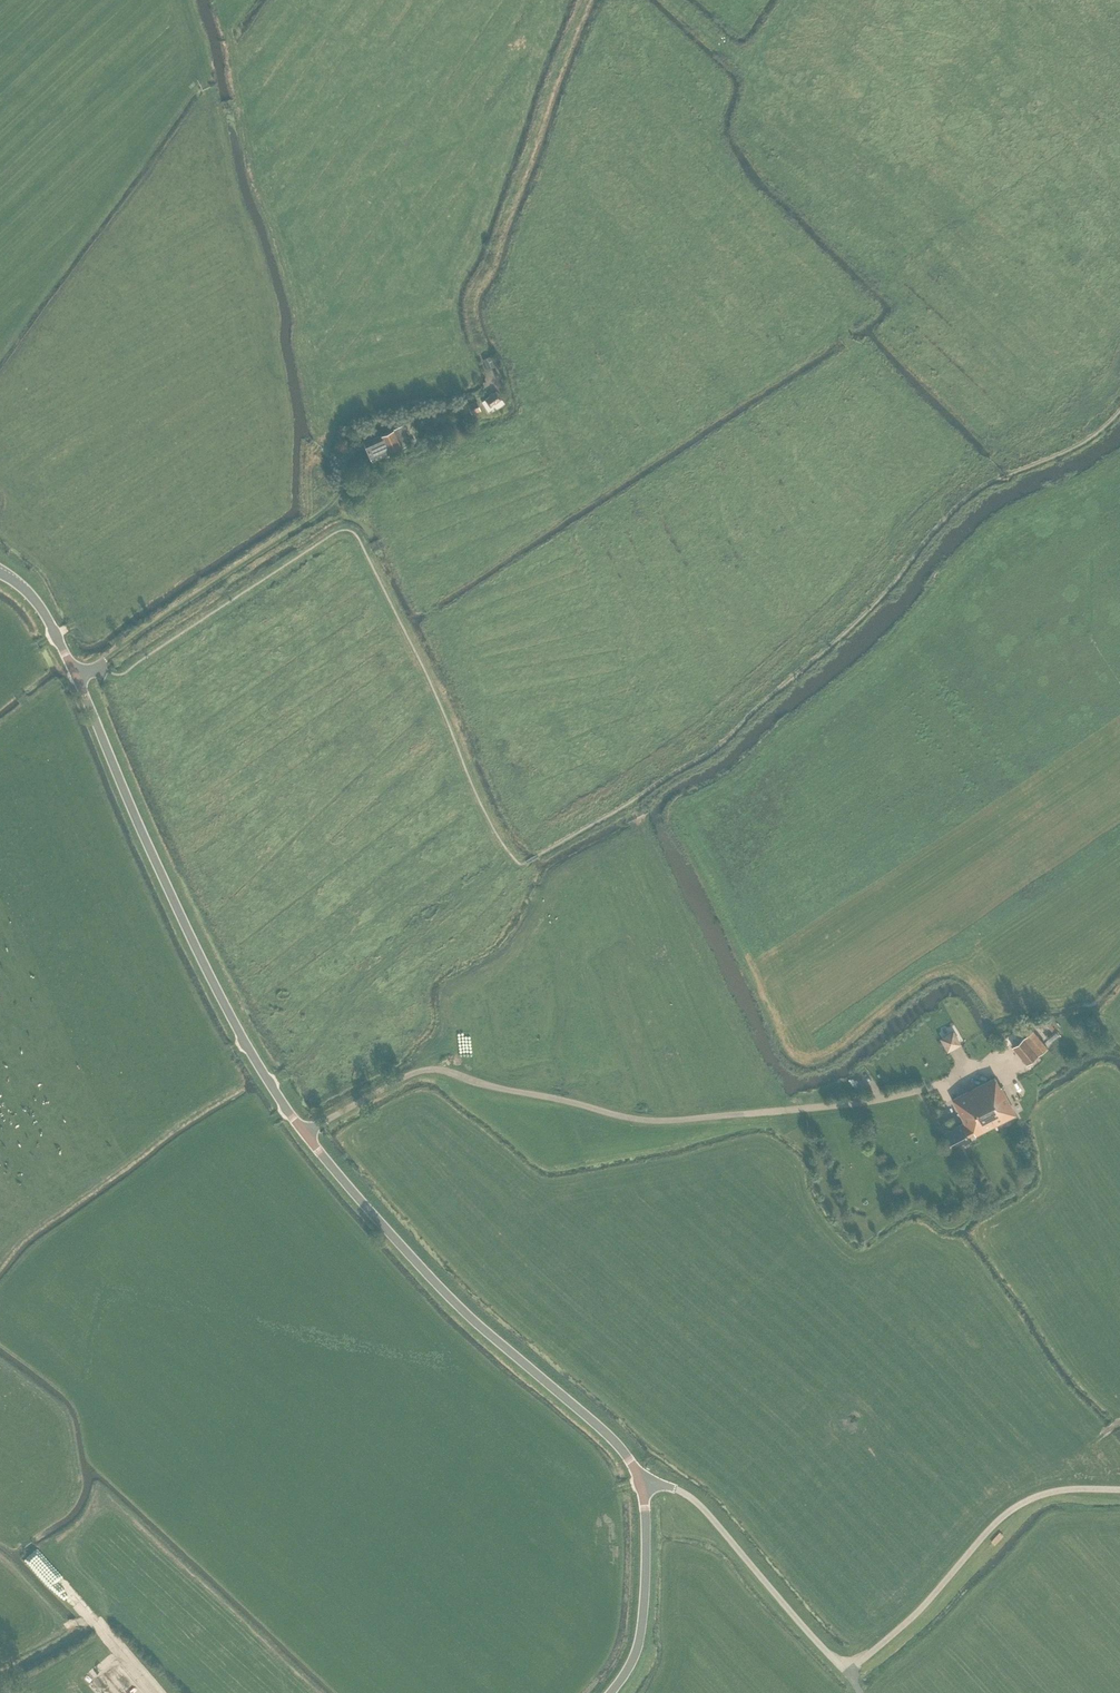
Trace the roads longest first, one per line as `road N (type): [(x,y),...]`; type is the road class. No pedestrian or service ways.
road 1 (unclassified): [(610,1692),(642,1633),(646,1515),(636,1470),(599,1427),(471,1319),(303,1129),(175,906),(44,612),(0,574)]
road 2 (track): [(95,666),(343,492),(366,425),(456,404),(493,374)]

